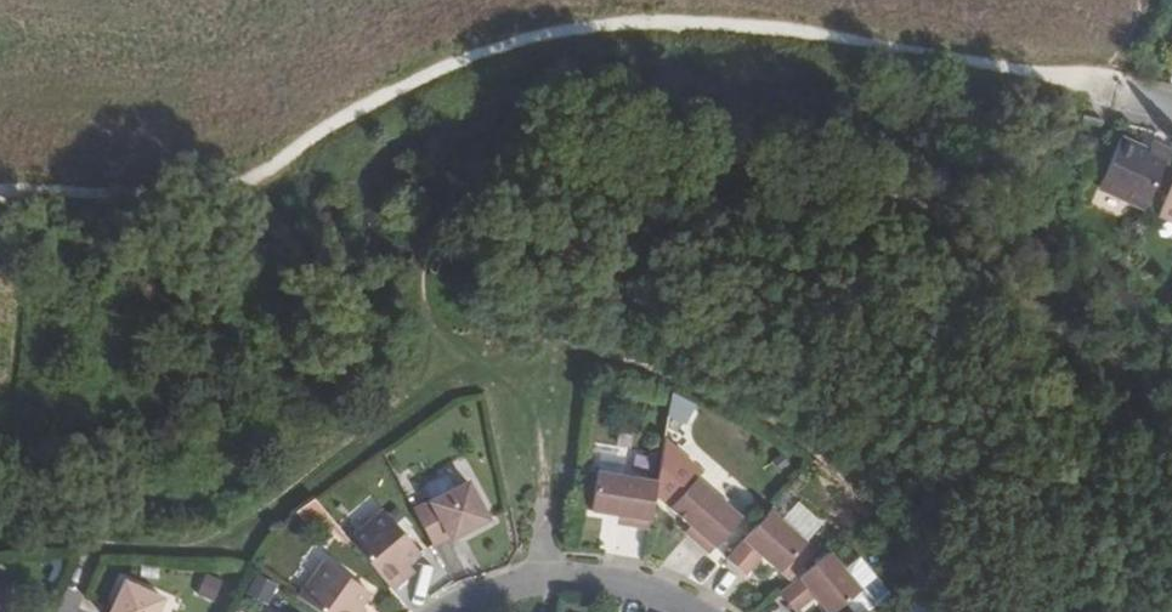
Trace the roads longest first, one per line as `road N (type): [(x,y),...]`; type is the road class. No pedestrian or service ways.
road 1 (track): [(0,197),(206,201),(244,188),(366,108),(423,82),(526,44),(633,26),(862,43),(1118,94)]
road 2 (residential): [(692,611),(616,582),(543,580),(449,611)]

